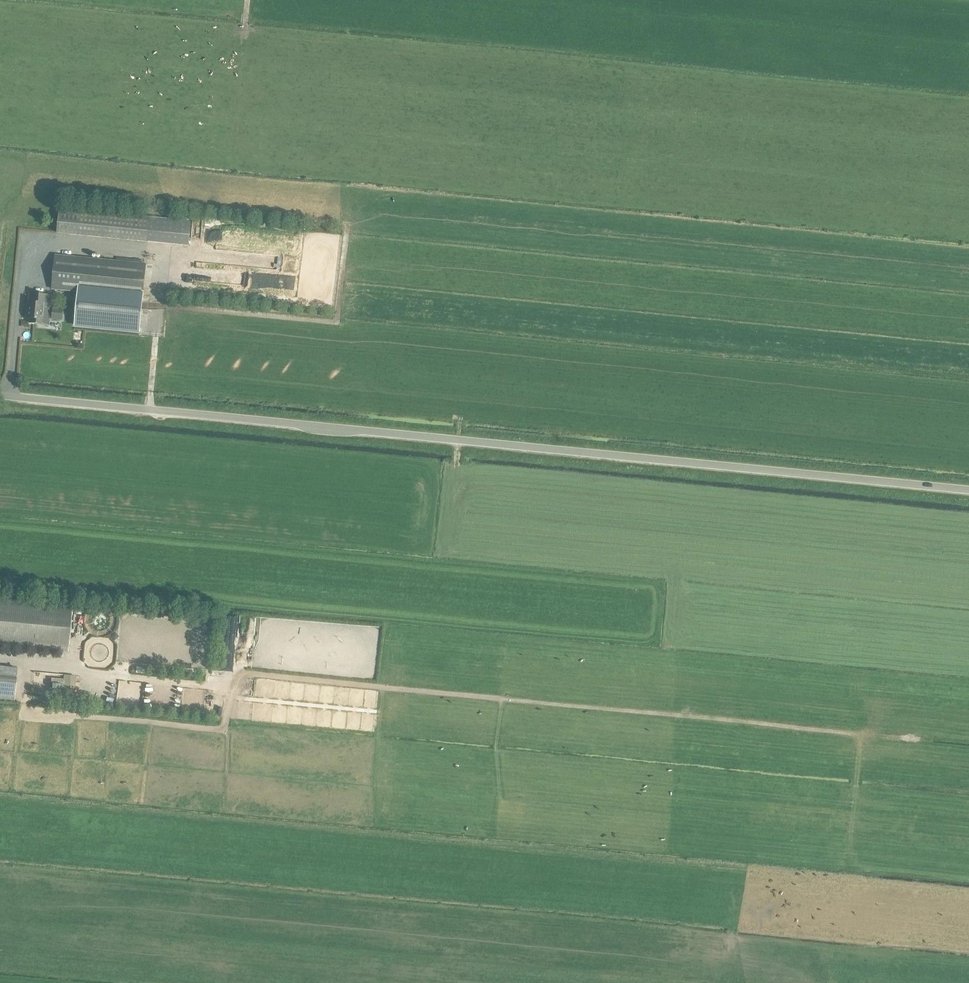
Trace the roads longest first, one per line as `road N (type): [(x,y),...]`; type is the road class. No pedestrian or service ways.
road 1 (unclassified): [(968,489),(0,394)]

